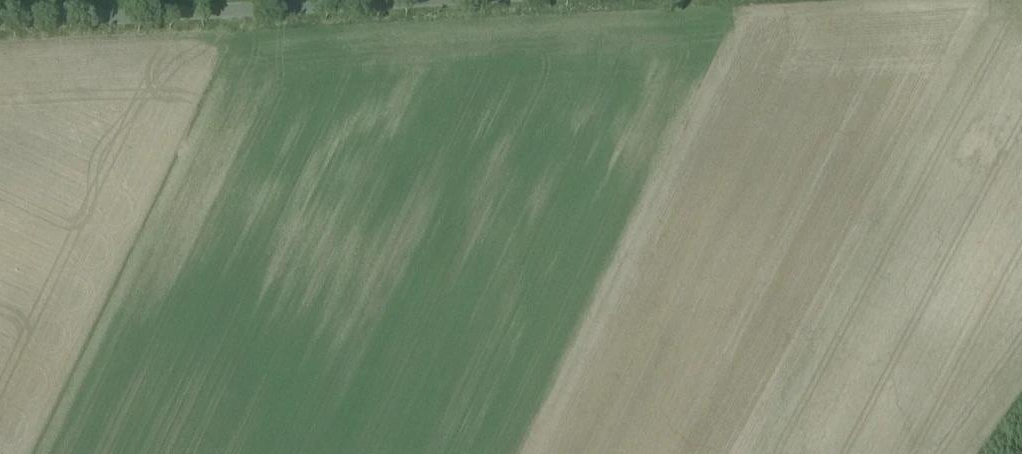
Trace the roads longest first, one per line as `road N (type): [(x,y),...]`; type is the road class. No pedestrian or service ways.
road 1 (unclassified): [(498,0),(0,28)]

